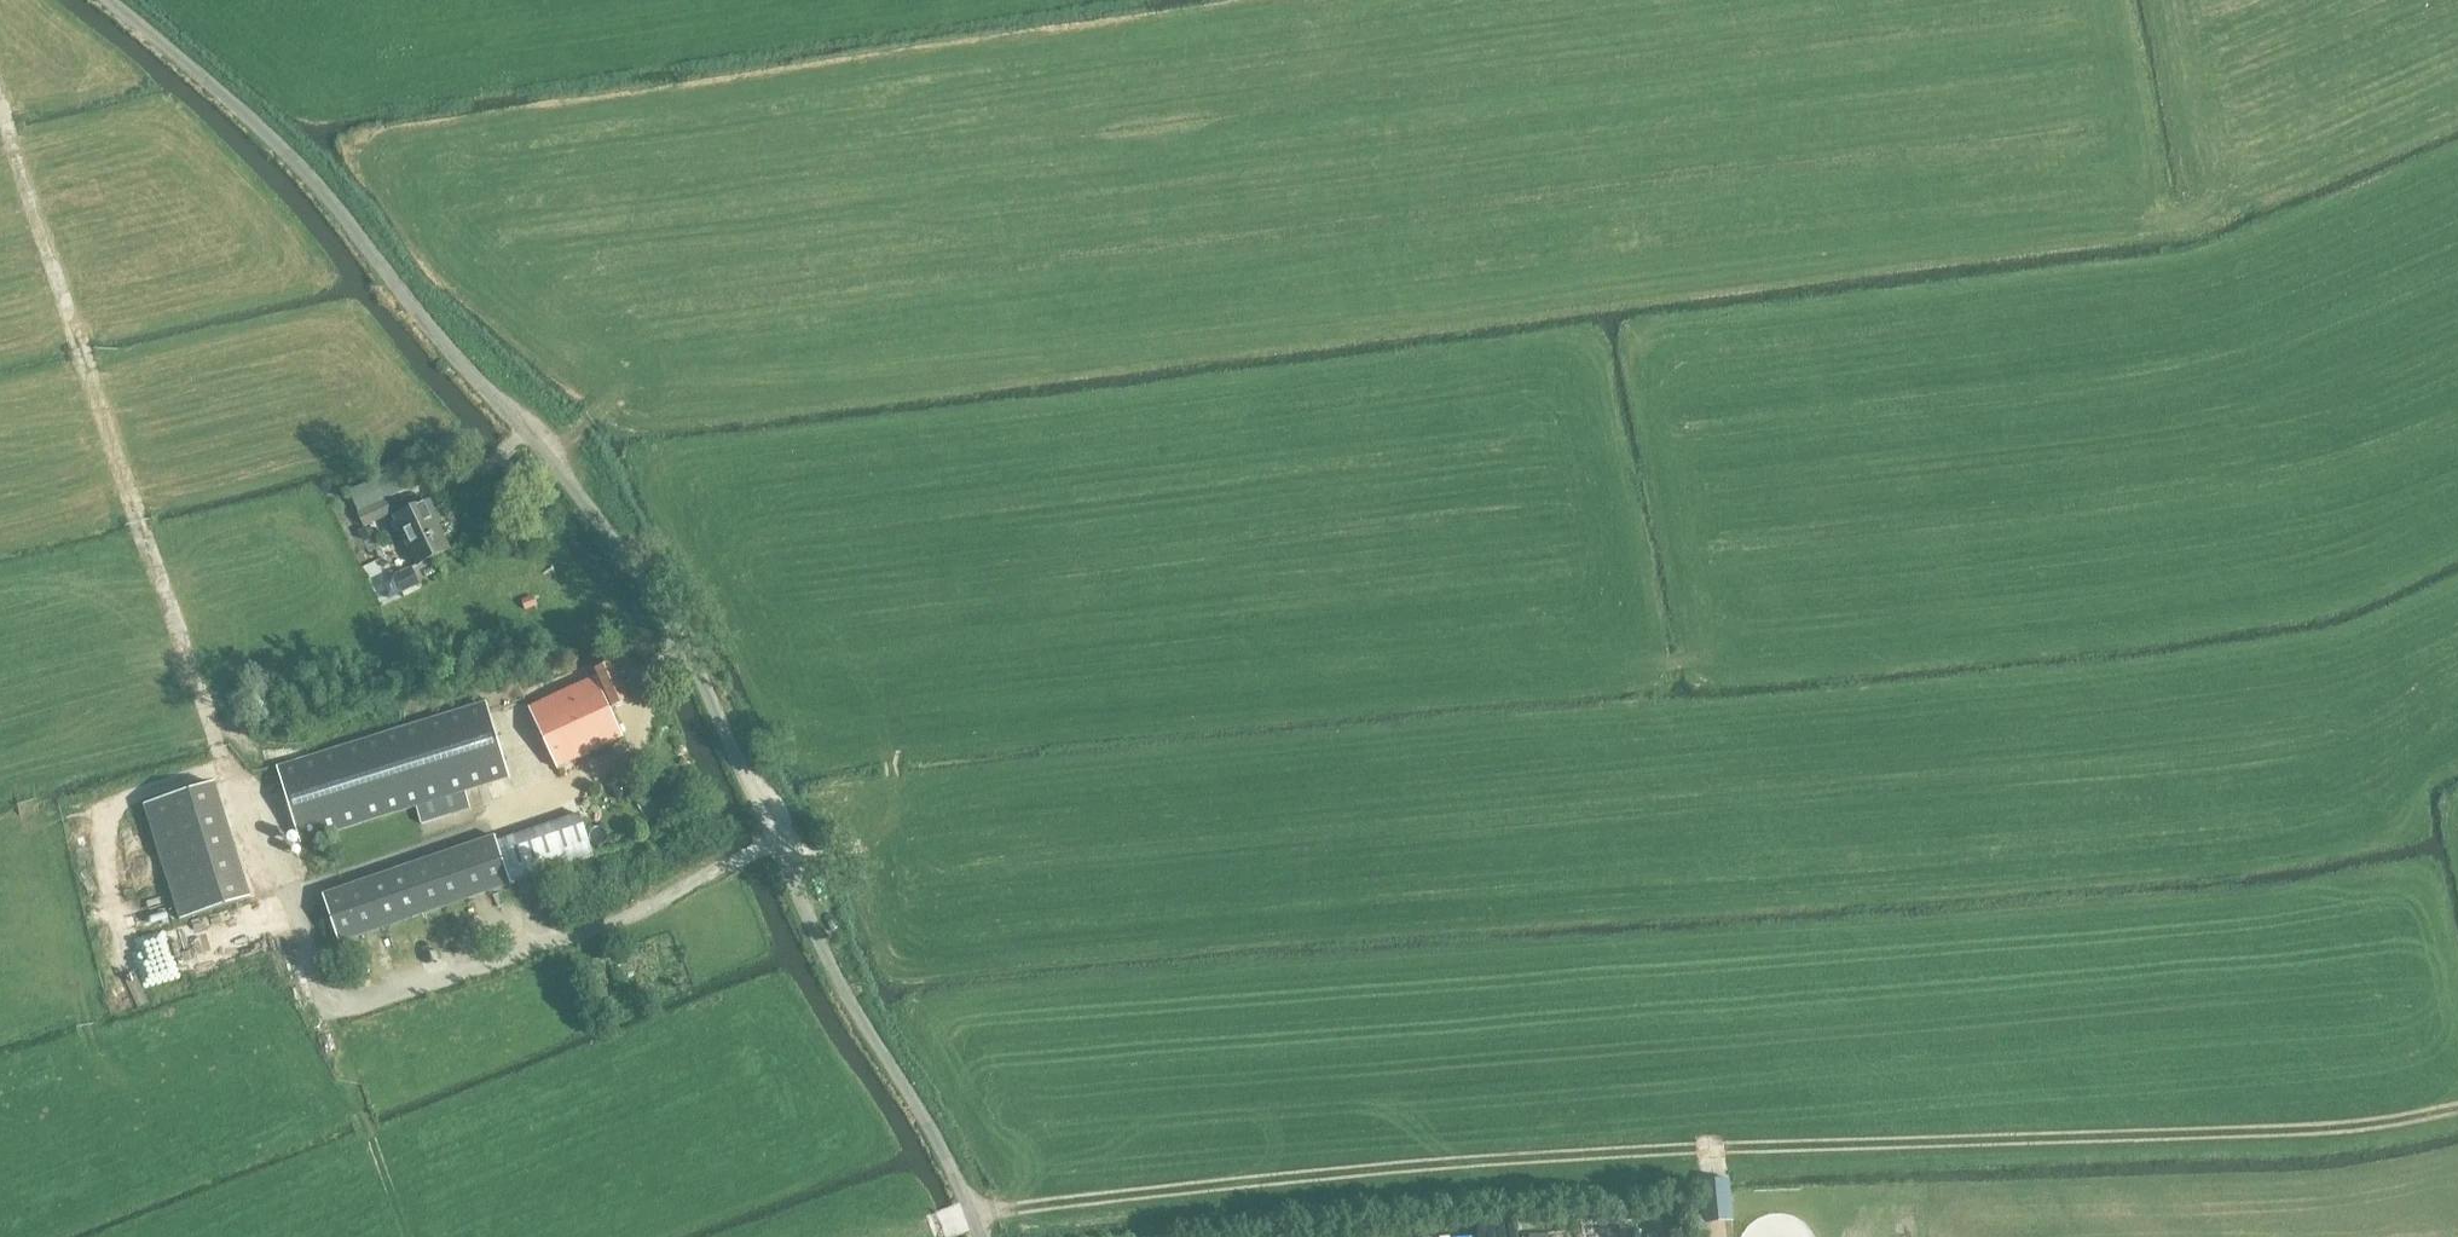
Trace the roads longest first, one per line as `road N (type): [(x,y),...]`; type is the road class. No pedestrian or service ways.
road 1 (track): [(928,1235),(973,1216),(1377,1168),(1709,1146),(2294,1129),(2457,1104)]
road 2 (unclassified): [(979,1236),(643,575),(506,402),(353,232),(222,92),(117,0)]
road 3 (track): [(411,1236),(324,1002),(546,947),(650,909),(776,846)]
road 4 (track): [(1219,320),(622,386),(553,461)]

